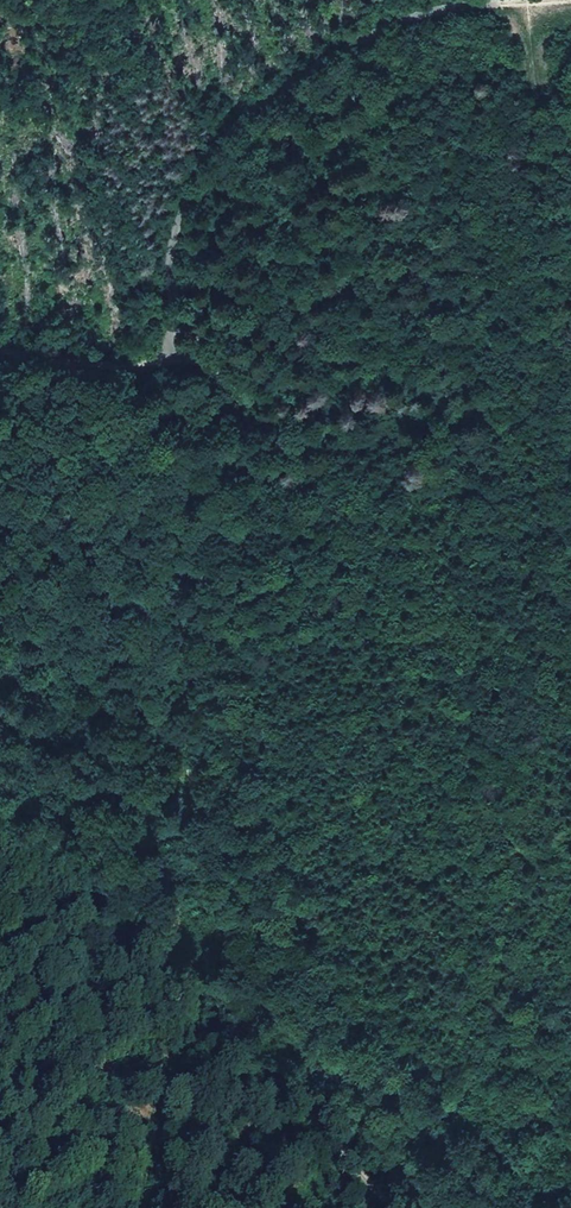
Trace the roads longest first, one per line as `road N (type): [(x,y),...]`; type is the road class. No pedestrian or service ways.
road 1 (track): [(191,373),(165,290),(173,229),(203,173),(234,136),(292,85),(361,40),(421,15),(533,5)]
road 2 (track): [(211,862),(193,656),(232,490),(235,431),(220,394),(191,373)]
road 3 (track): [(395,1207),(293,1090),(263,1040),(211,862)]
road 4 (track): [(278,1065),(167,1123),(148,1207)]
road 5 (track): [(191,373),(155,362),(57,362),(0,348)]

